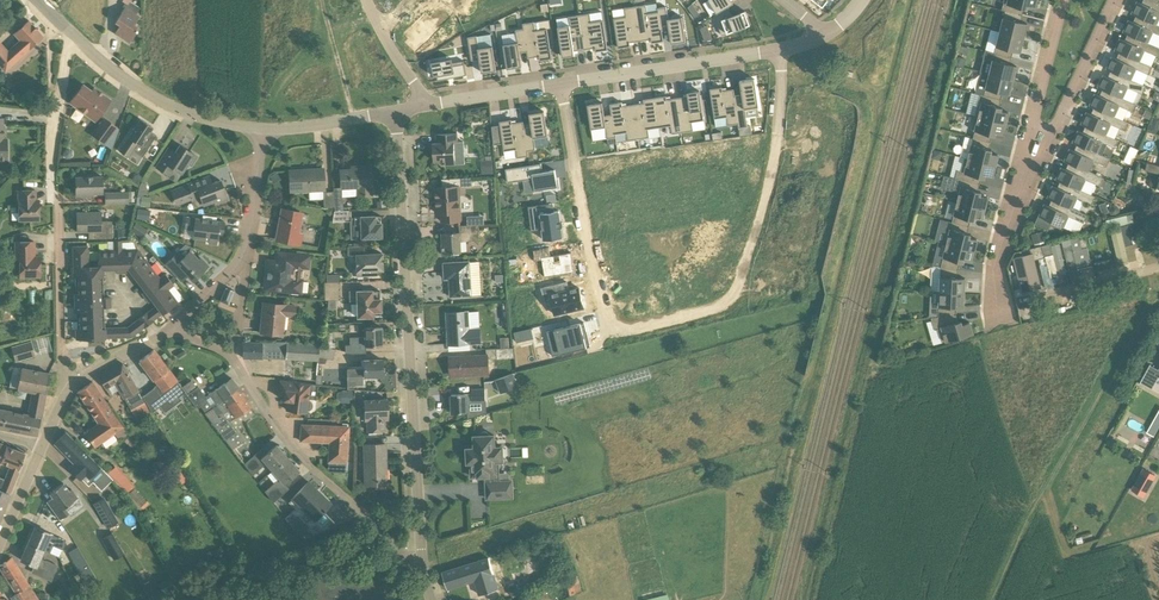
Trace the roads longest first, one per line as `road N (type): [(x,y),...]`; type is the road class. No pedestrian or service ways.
road 1 (residential): [(559,83),(603,317),(622,329),(652,325),(730,302),(739,291),(772,168),(778,49)]
road 2 (residential): [(416,563),(396,112)]
road 3 (residential): [(66,395),(60,132),(73,31)]
road 4 (track): [(991,599),(1027,511),(1102,384),(1158,309)]
road 5 (residential): [(416,563),(285,436),(229,355)]
road 6 (residential): [(559,83),(778,49)]
road 7 (unclassified): [(265,128),(165,103),(115,75),(73,31)]
road 8 (residential): [(1024,182),(998,257),(999,323)]
road 9 (residential): [(1024,303),(1158,268)]
road 10 (residential): [(1115,0),(1060,123)]
road 11 (residential): [(240,260),(265,128)]
road 12 (residential): [(429,107),(559,83)]
road 13 (residential): [(265,128),(396,112)]
road 14 (residential): [(66,395),(173,327)]

